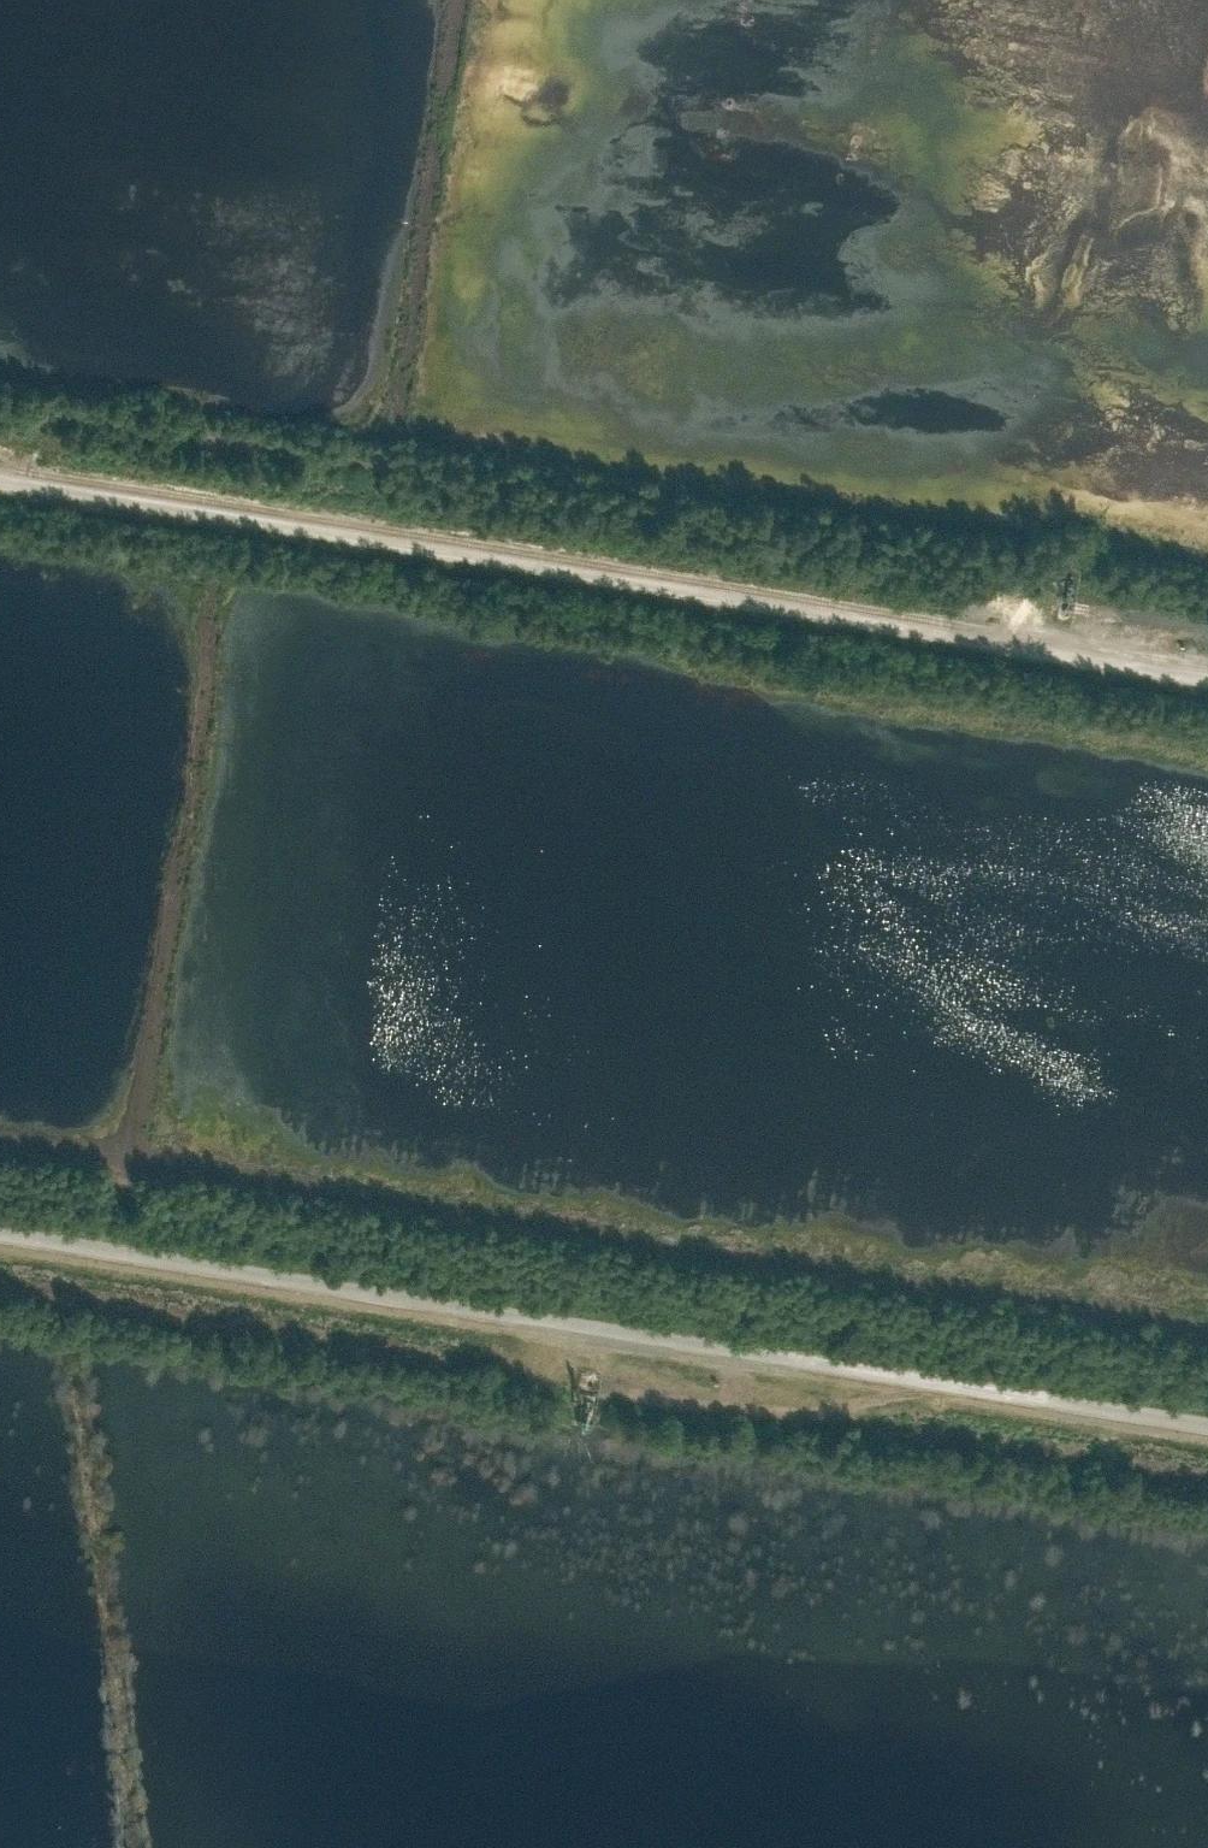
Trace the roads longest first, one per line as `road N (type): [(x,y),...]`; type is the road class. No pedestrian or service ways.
road 1 (track): [(0,463),(1207,658)]
road 2 (track): [(1207,1410),(0,1215)]

